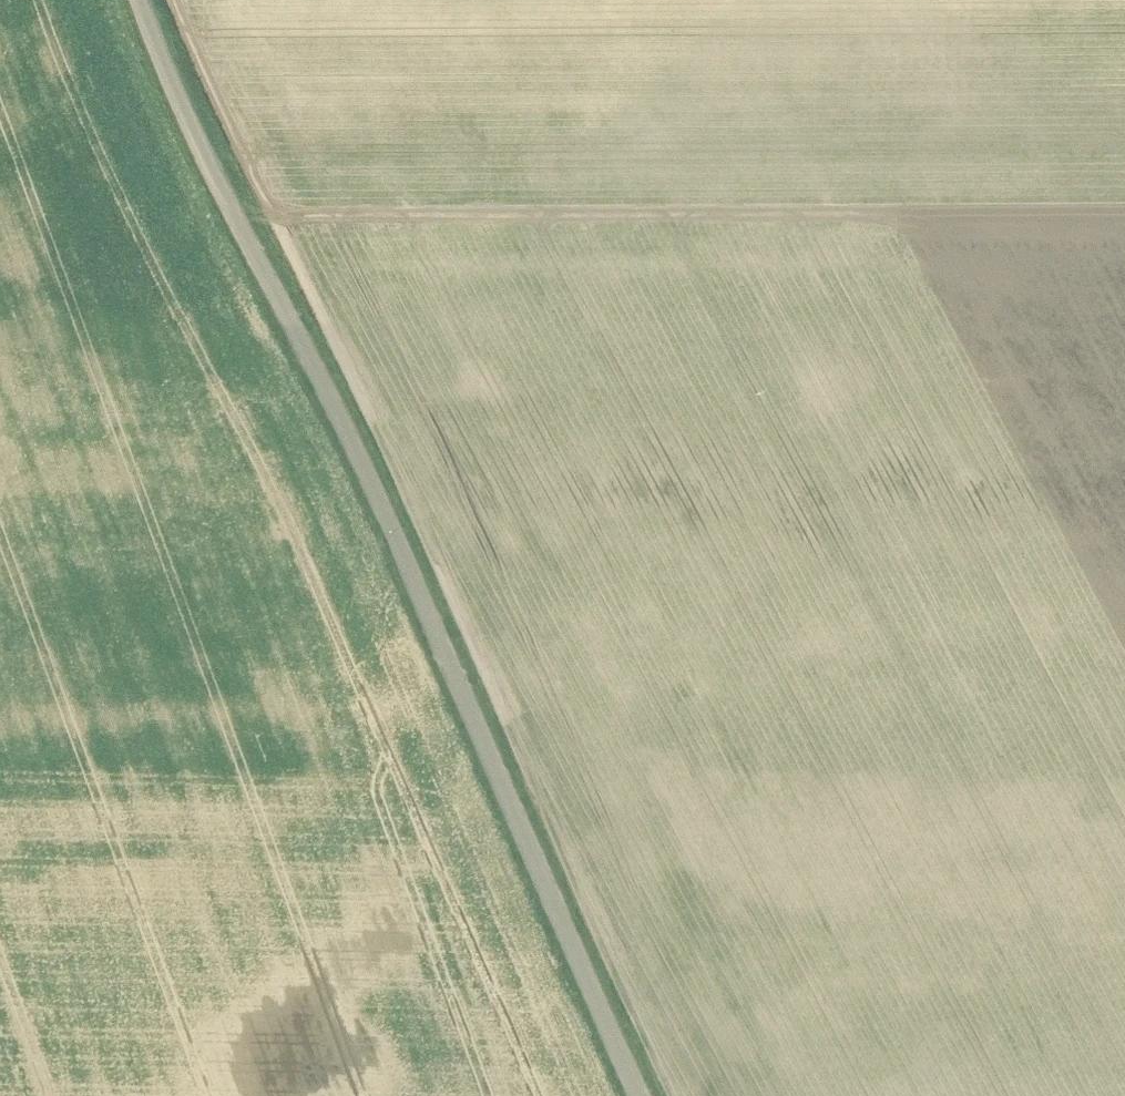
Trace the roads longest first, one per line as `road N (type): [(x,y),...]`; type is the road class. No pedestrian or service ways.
road 1 (unclassified): [(639,1095),(358,452),(197,138),(141,0)]

